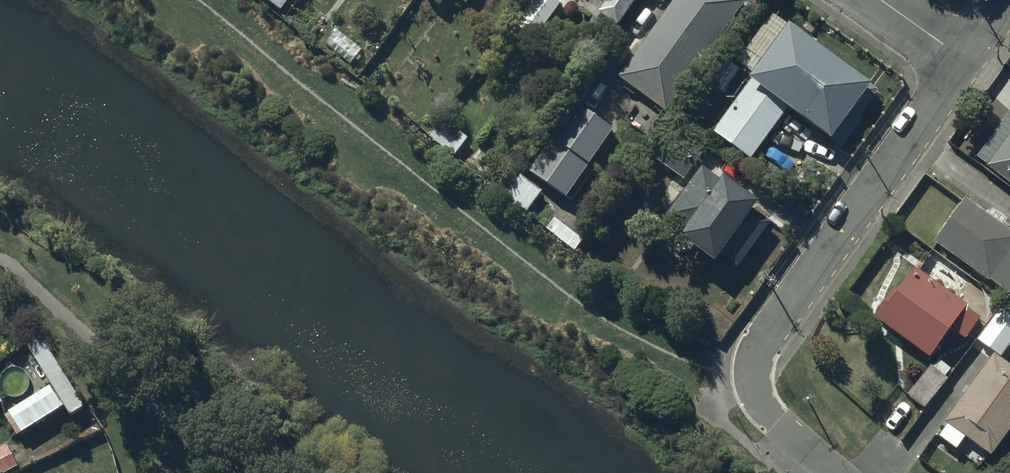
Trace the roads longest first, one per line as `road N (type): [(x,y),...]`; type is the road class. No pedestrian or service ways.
road 1 (residential): [(837,472),(758,401),(762,338),(966,58)]

